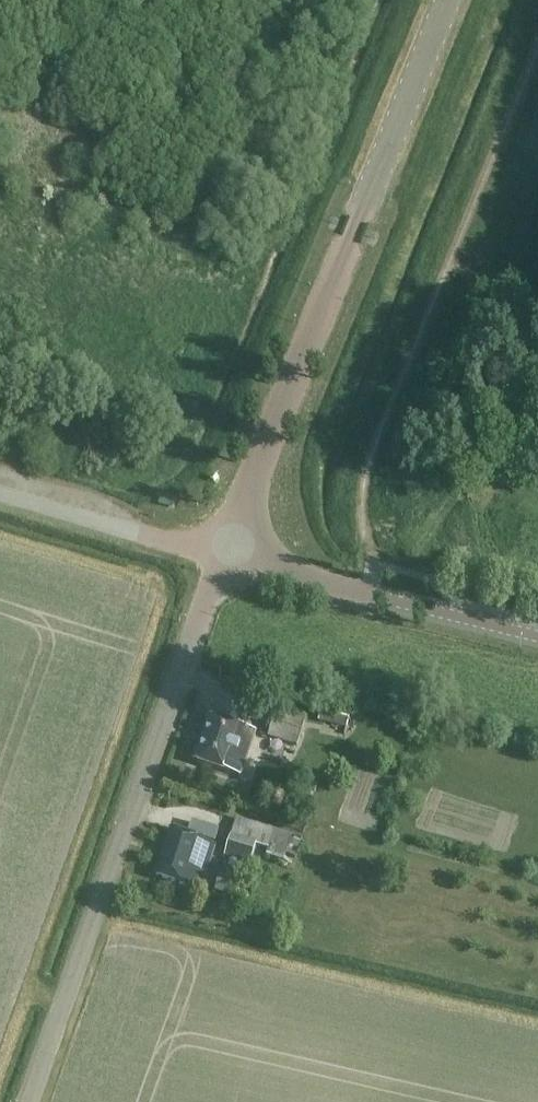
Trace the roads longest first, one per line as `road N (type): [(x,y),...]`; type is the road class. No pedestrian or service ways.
road 1 (unclassified): [(33,1101),(198,623),(249,533)]
road 2 (tertiary): [(249,533),(248,486),(446,0)]
road 3 (tertiary): [(537,636),(289,572),(249,533)]
road 4 (unclassified): [(249,533),(139,533),(0,493)]

